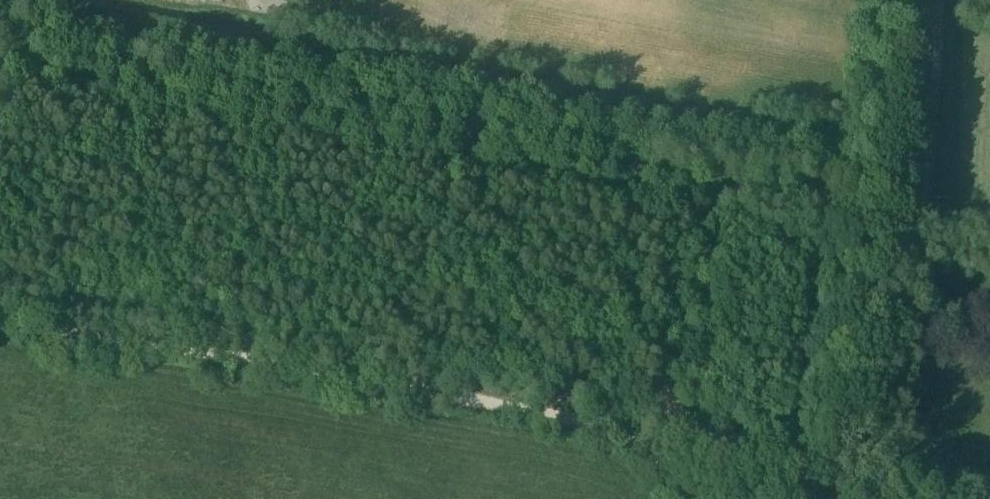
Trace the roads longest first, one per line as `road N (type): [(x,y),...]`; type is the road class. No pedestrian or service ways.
road 1 (track): [(638,436),(545,412),(0,318)]
road 2 (track): [(638,436),(840,466)]

